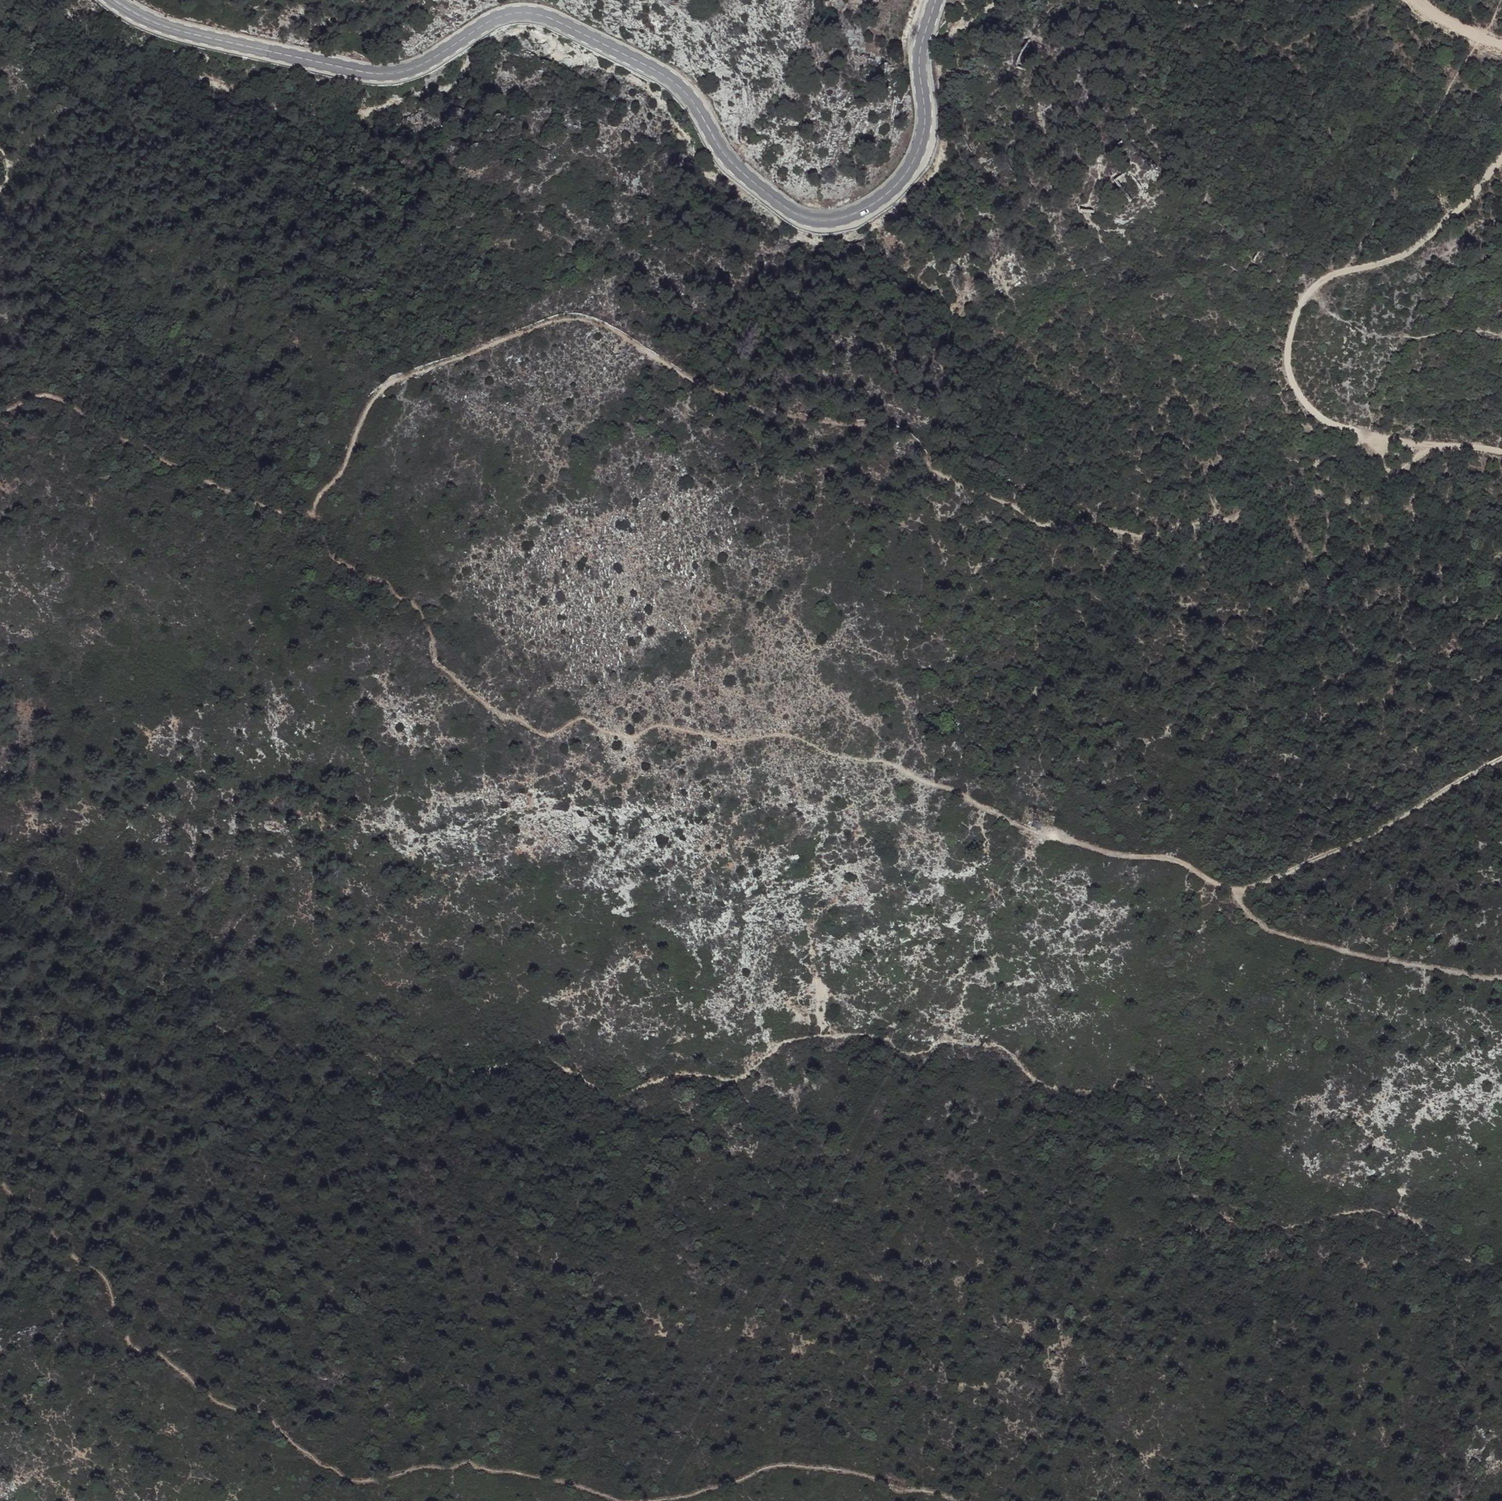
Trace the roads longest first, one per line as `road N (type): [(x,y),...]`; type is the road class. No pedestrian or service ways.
road 1 (secondary): [(935,0),(919,65),(925,123),(916,154),(880,199),(826,220),(800,215),(753,180),(677,84),(544,15),(489,21),(412,64),(383,70),(175,30),(117,0)]
road 2 (track): [(1357,431),(1327,422),(1296,395),(1285,347),(1302,299),(1330,273),(1402,258),(1501,158)]
road 3 (track): [(1501,762),(1234,896)]
road 4 (track): [(1501,456),(1357,431)]

